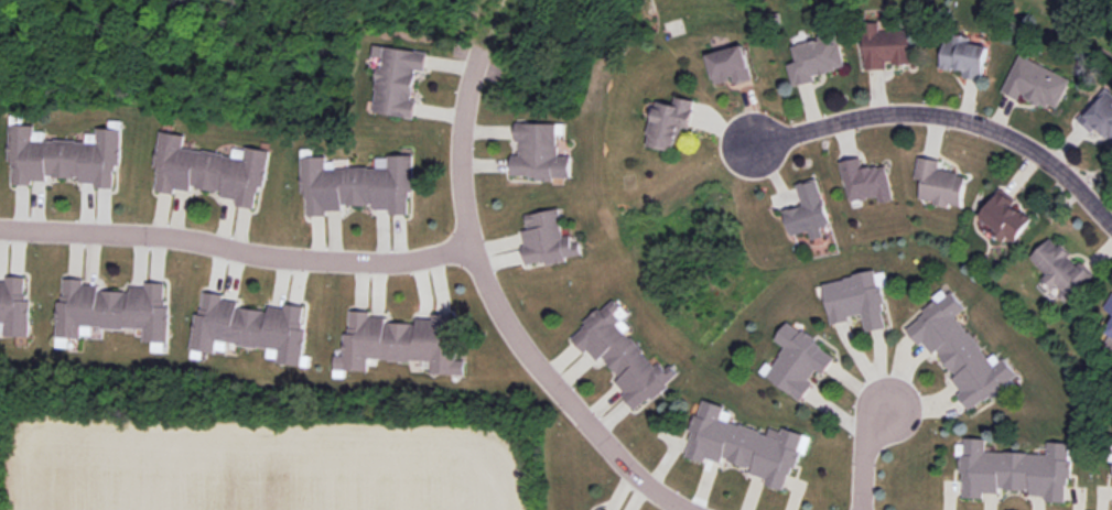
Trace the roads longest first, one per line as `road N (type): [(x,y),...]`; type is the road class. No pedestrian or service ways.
road 1 (residential): [(467,240),(355,257),(158,232),(0,226)]
road 2 (residential): [(1111,223),(1028,143),(964,116),(887,109),(751,140)]
road 3 (residential): [(694,509),(640,476),(544,373),(506,323),(467,240)]
road 4 (residential): [(467,240),(457,145),(478,41)]

